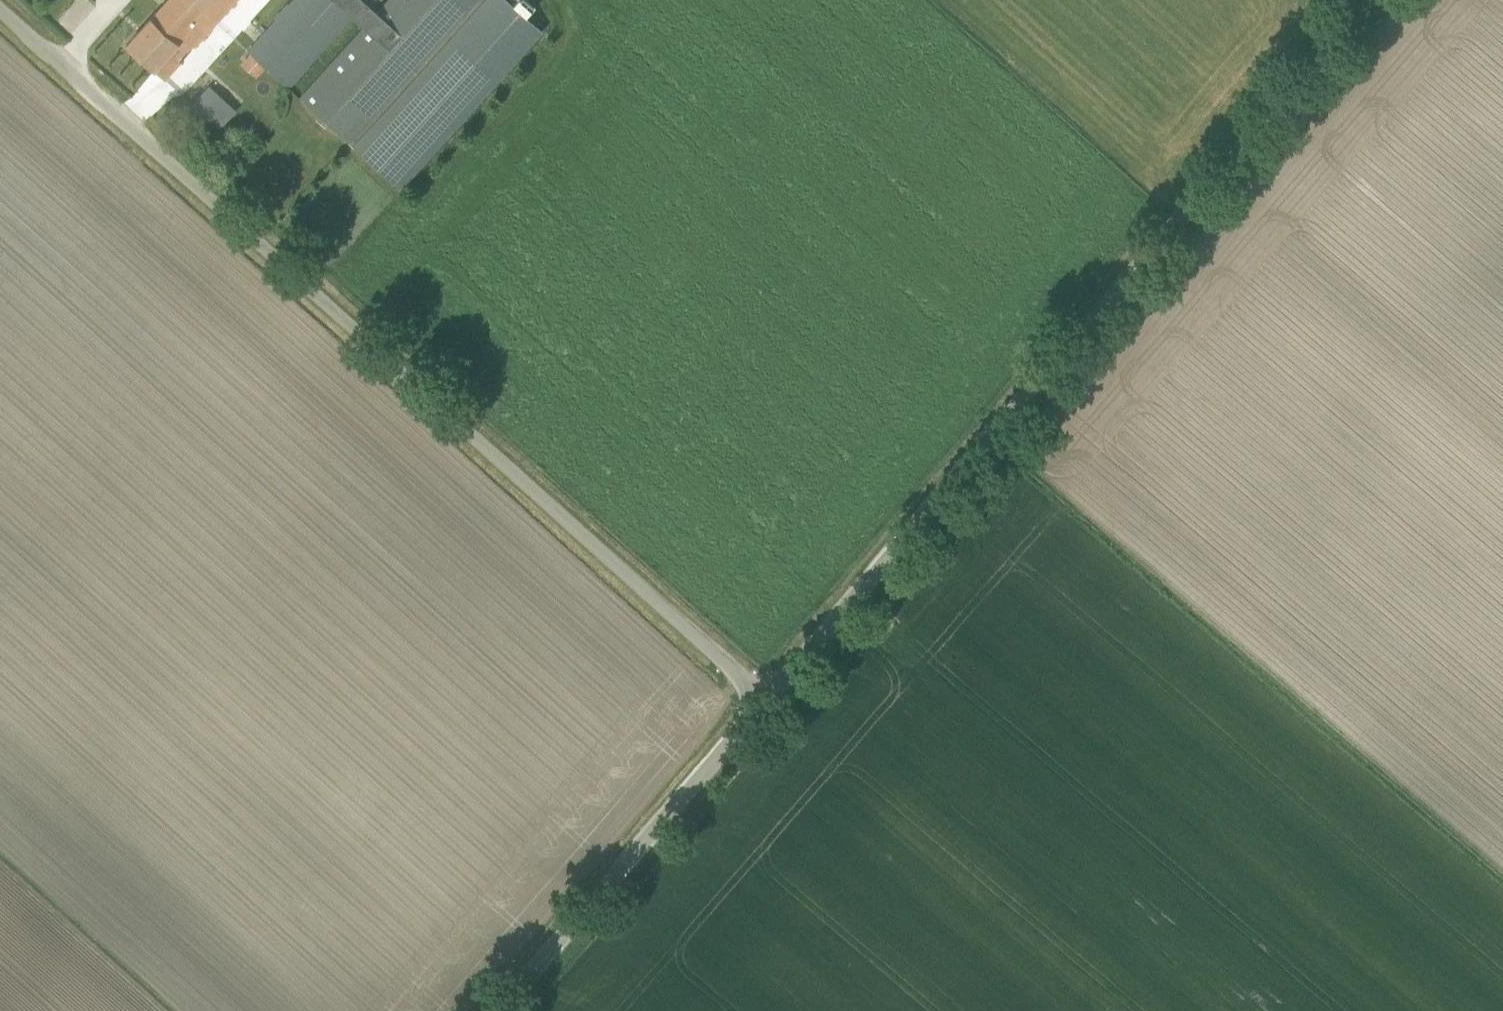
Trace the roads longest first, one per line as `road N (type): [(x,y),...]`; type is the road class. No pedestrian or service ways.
road 1 (unclassified): [(766,700),(0,10)]
road 2 (unclassified): [(766,700),(1367,0)]
road 3 (unclassified): [(508,1010),(659,841),(766,700)]

